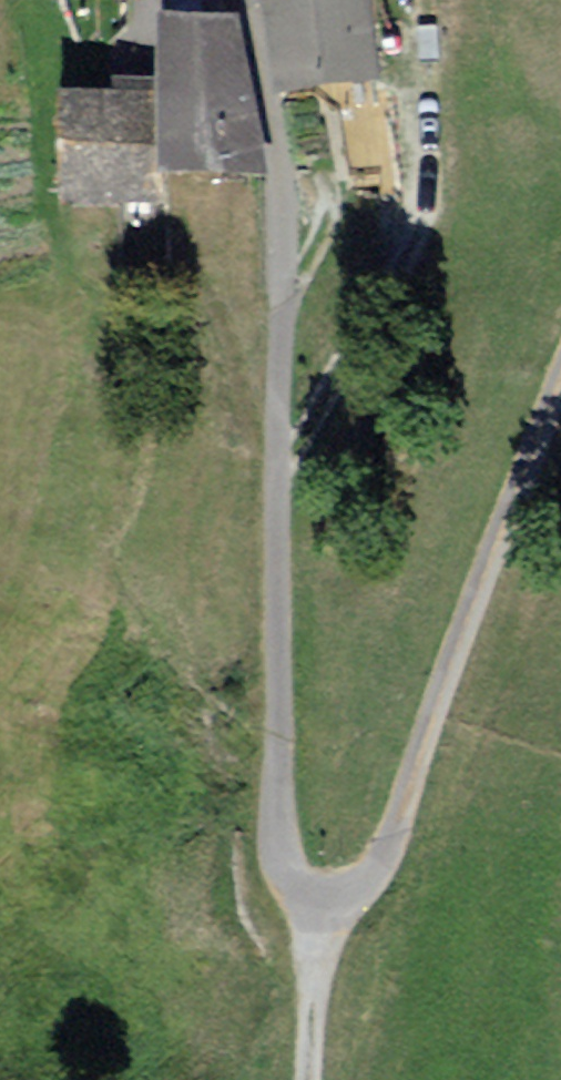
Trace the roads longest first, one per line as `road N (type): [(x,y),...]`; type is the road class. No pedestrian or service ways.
road 1 (track): [(560,380),(379,867),(346,902),(312,915),(282,897),(276,861),(281,300)]
road 2 (unclassified): [(281,300),(275,126),(238,0)]
road 3 (track): [(304,1079),(312,915)]

